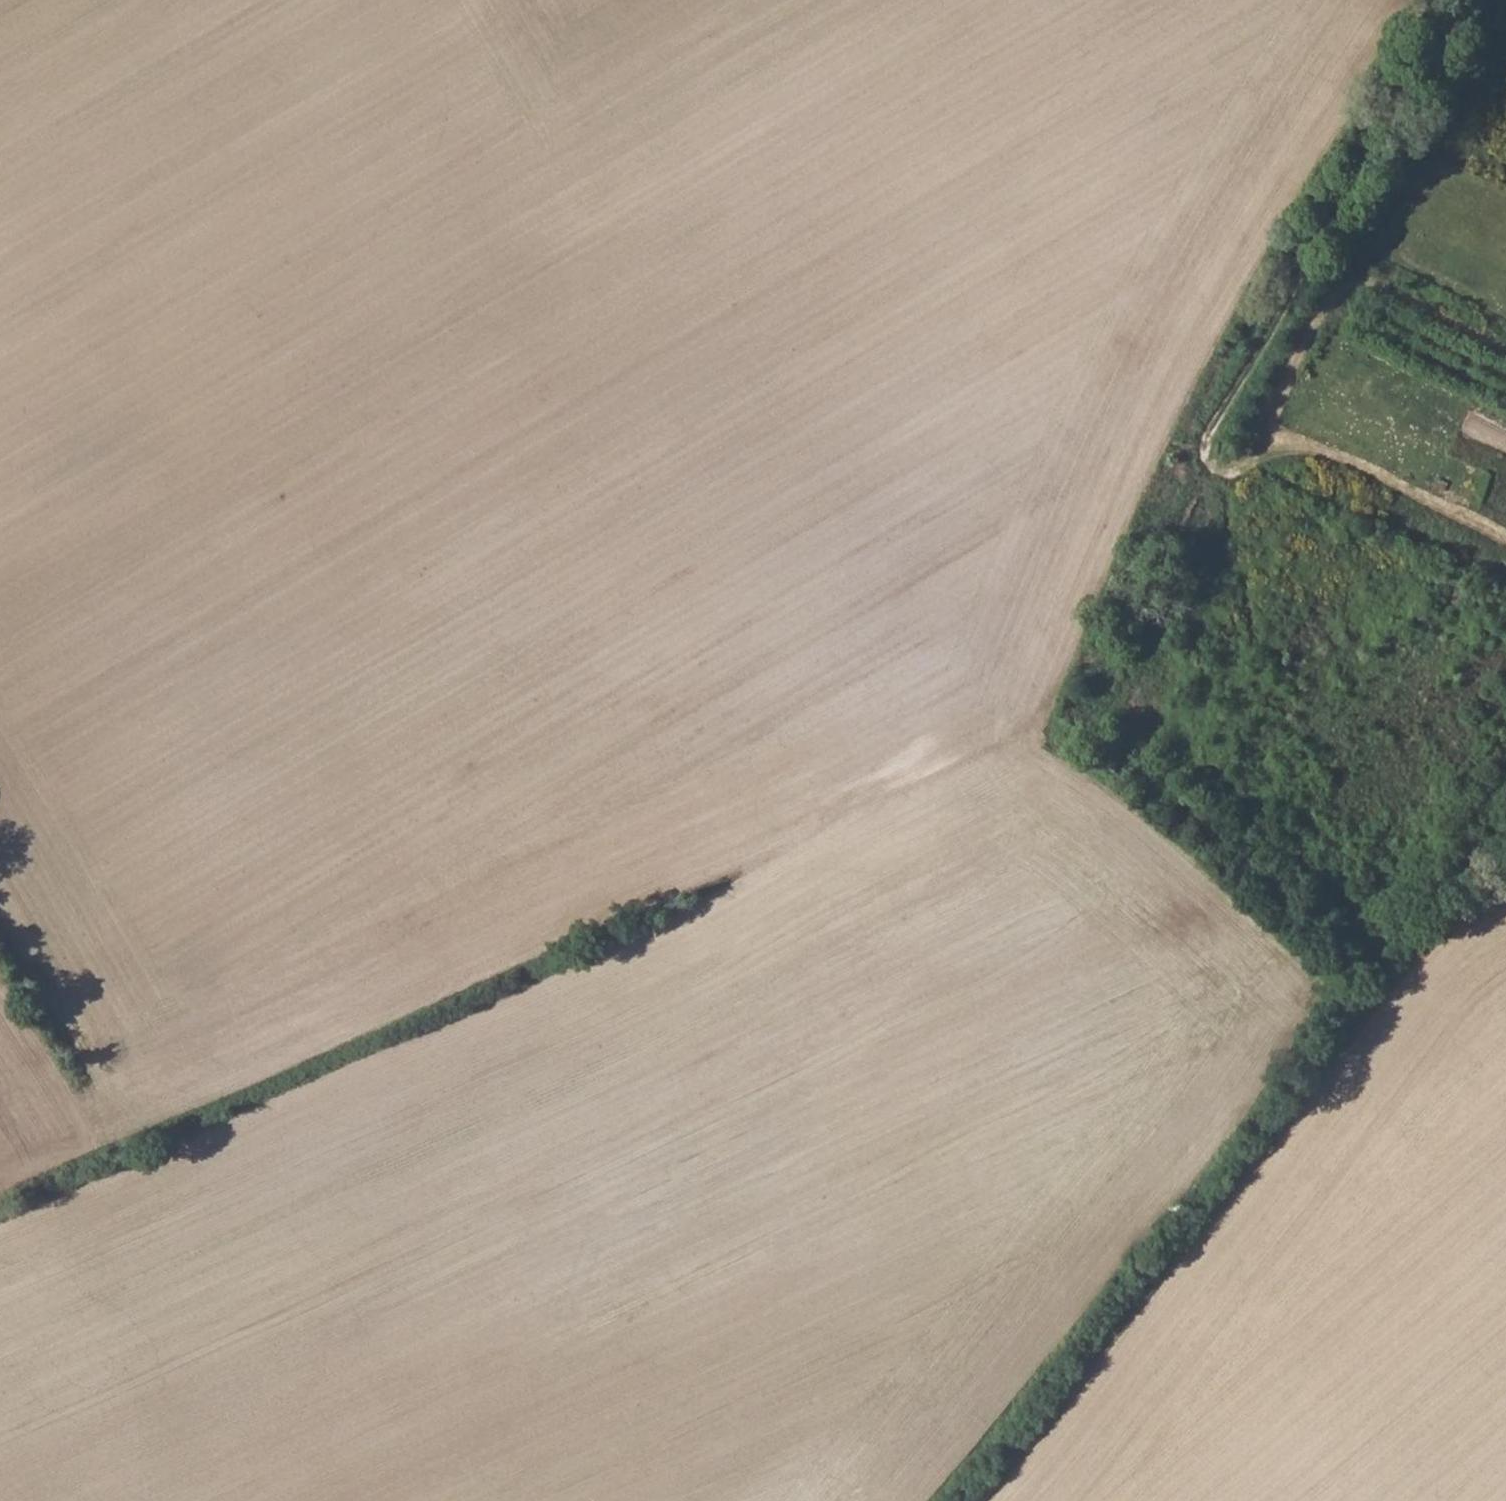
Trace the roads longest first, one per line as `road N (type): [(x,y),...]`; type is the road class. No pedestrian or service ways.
road 1 (track): [(1471,0),(1320,231),(1202,446),(1089,734),(1349,975)]

